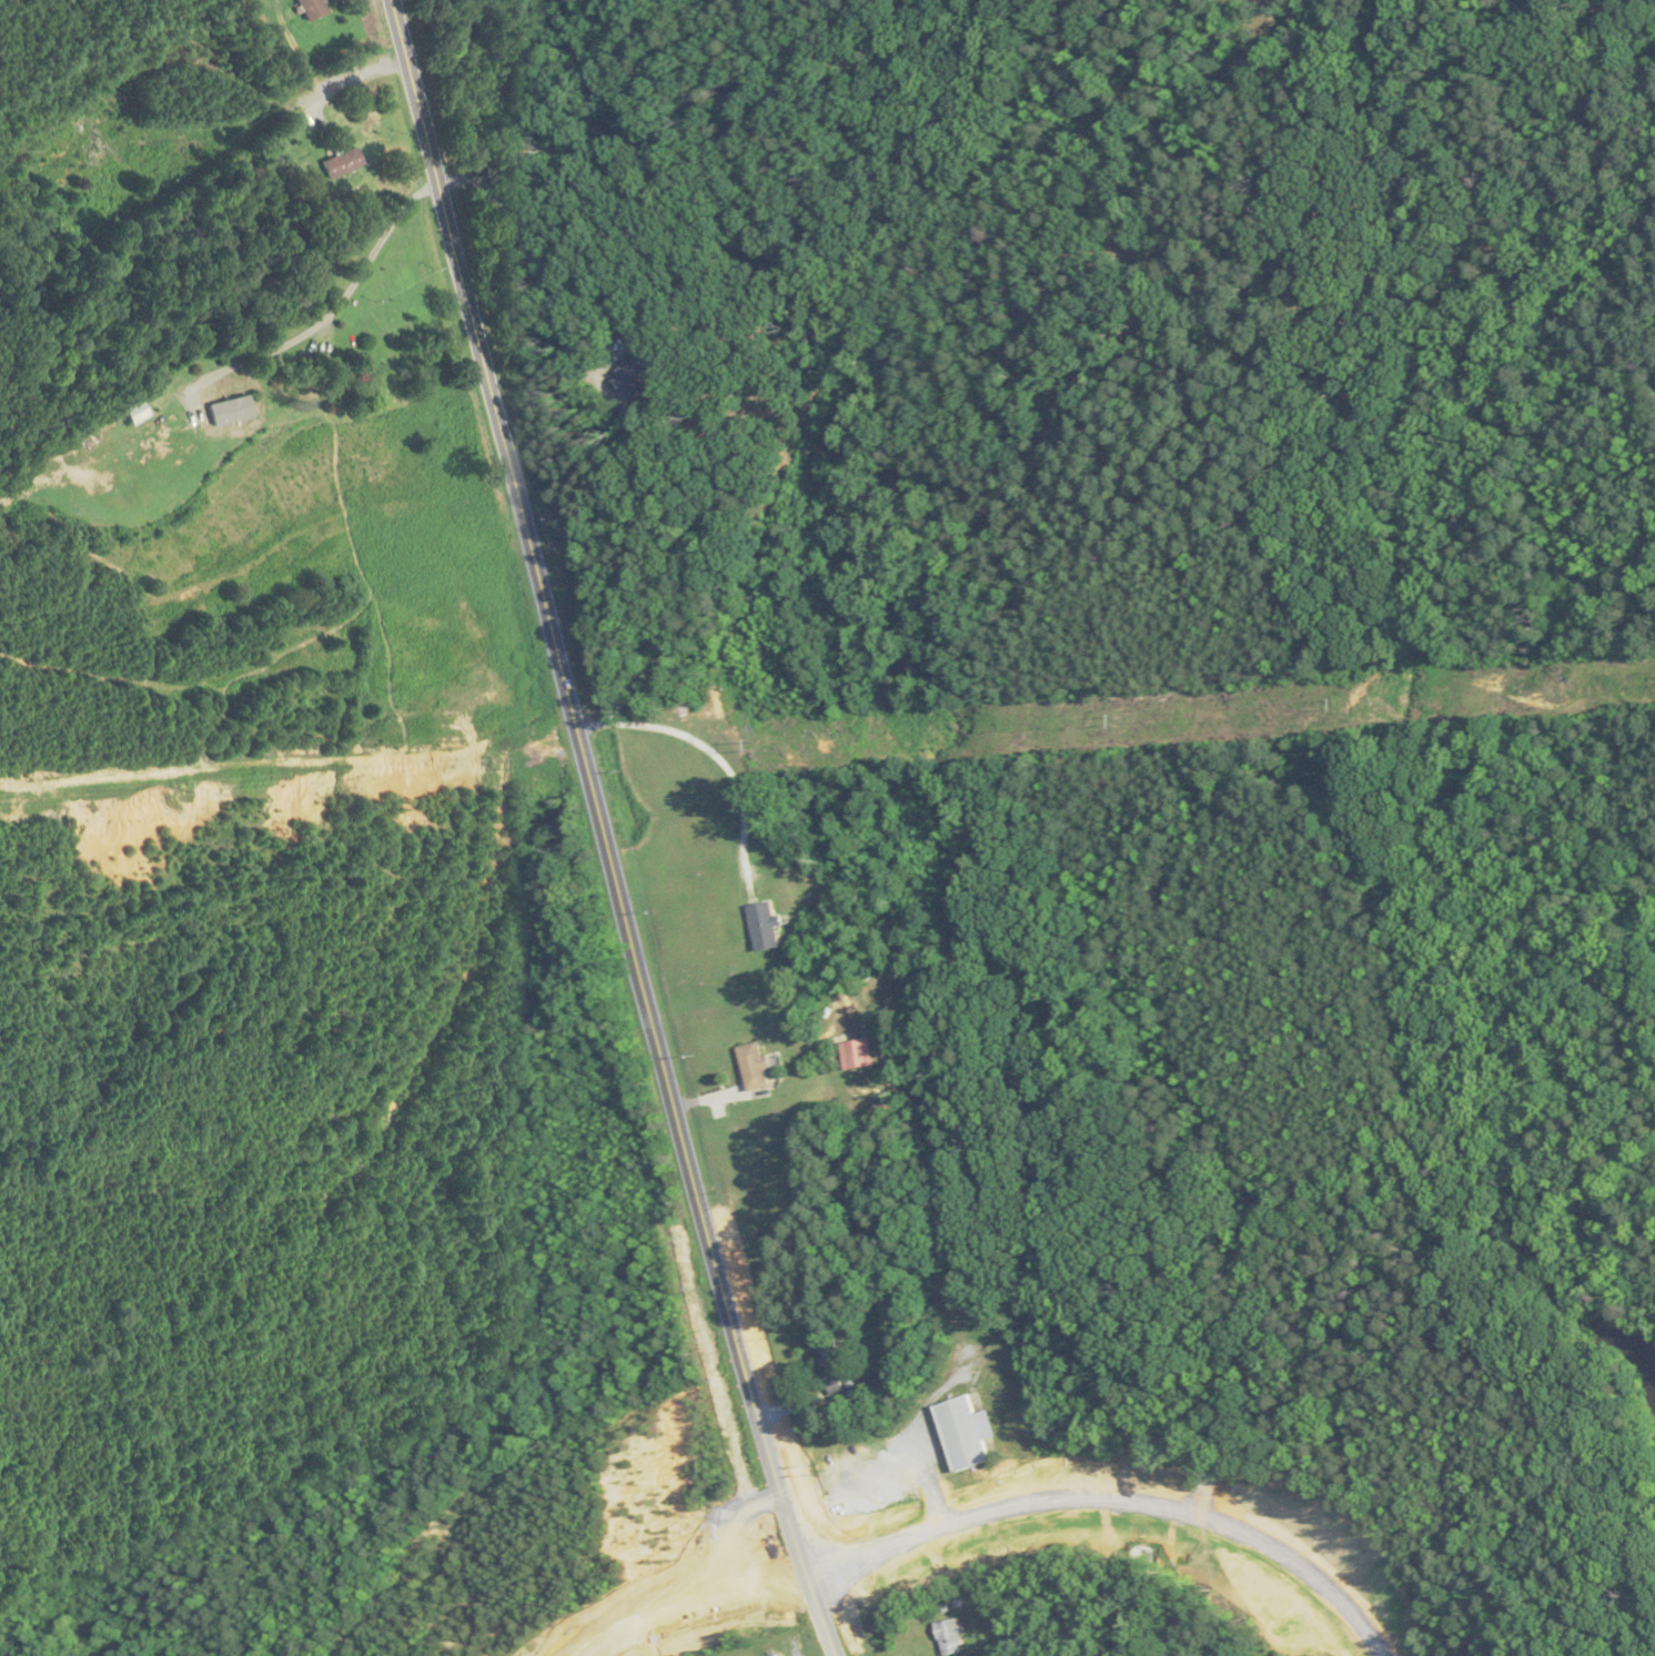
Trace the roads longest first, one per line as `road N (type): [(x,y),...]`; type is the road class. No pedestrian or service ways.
road 1 (tertiary): [(390,0),(673,1107),(806,1571)]
road 2 (residential): [(806,1571),(1037,1500),(1138,1497),(1291,1549),(1354,1597),(1404,1655)]
road 3 (residential): [(596,1655),(669,1616),(806,1571)]

